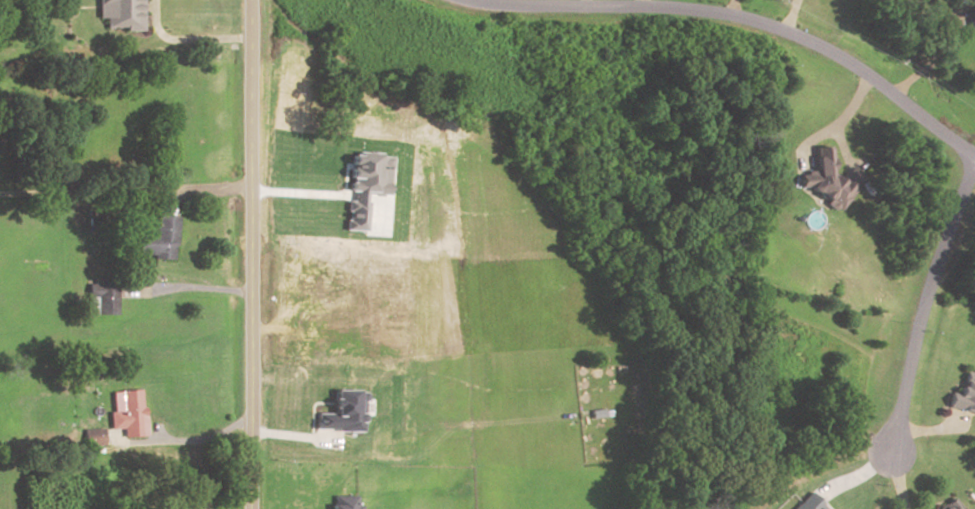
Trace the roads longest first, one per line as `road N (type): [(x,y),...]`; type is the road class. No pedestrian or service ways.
road 1 (residential): [(974,156),(824,49),(785,32),(669,8),(465,0)]
road 2 (tertiary): [(251,508),(250,0)]

